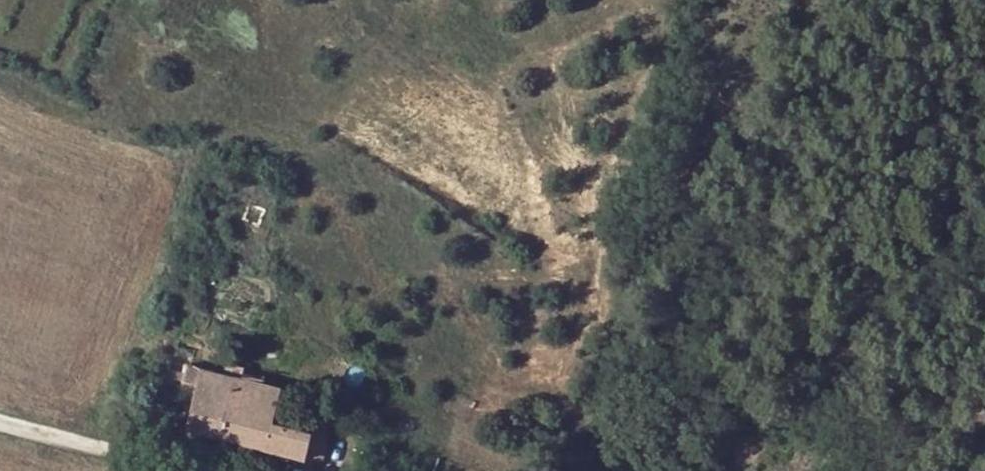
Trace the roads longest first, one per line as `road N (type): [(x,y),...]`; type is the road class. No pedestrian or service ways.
road 1 (unclassified): [(0,422),(193,470)]

